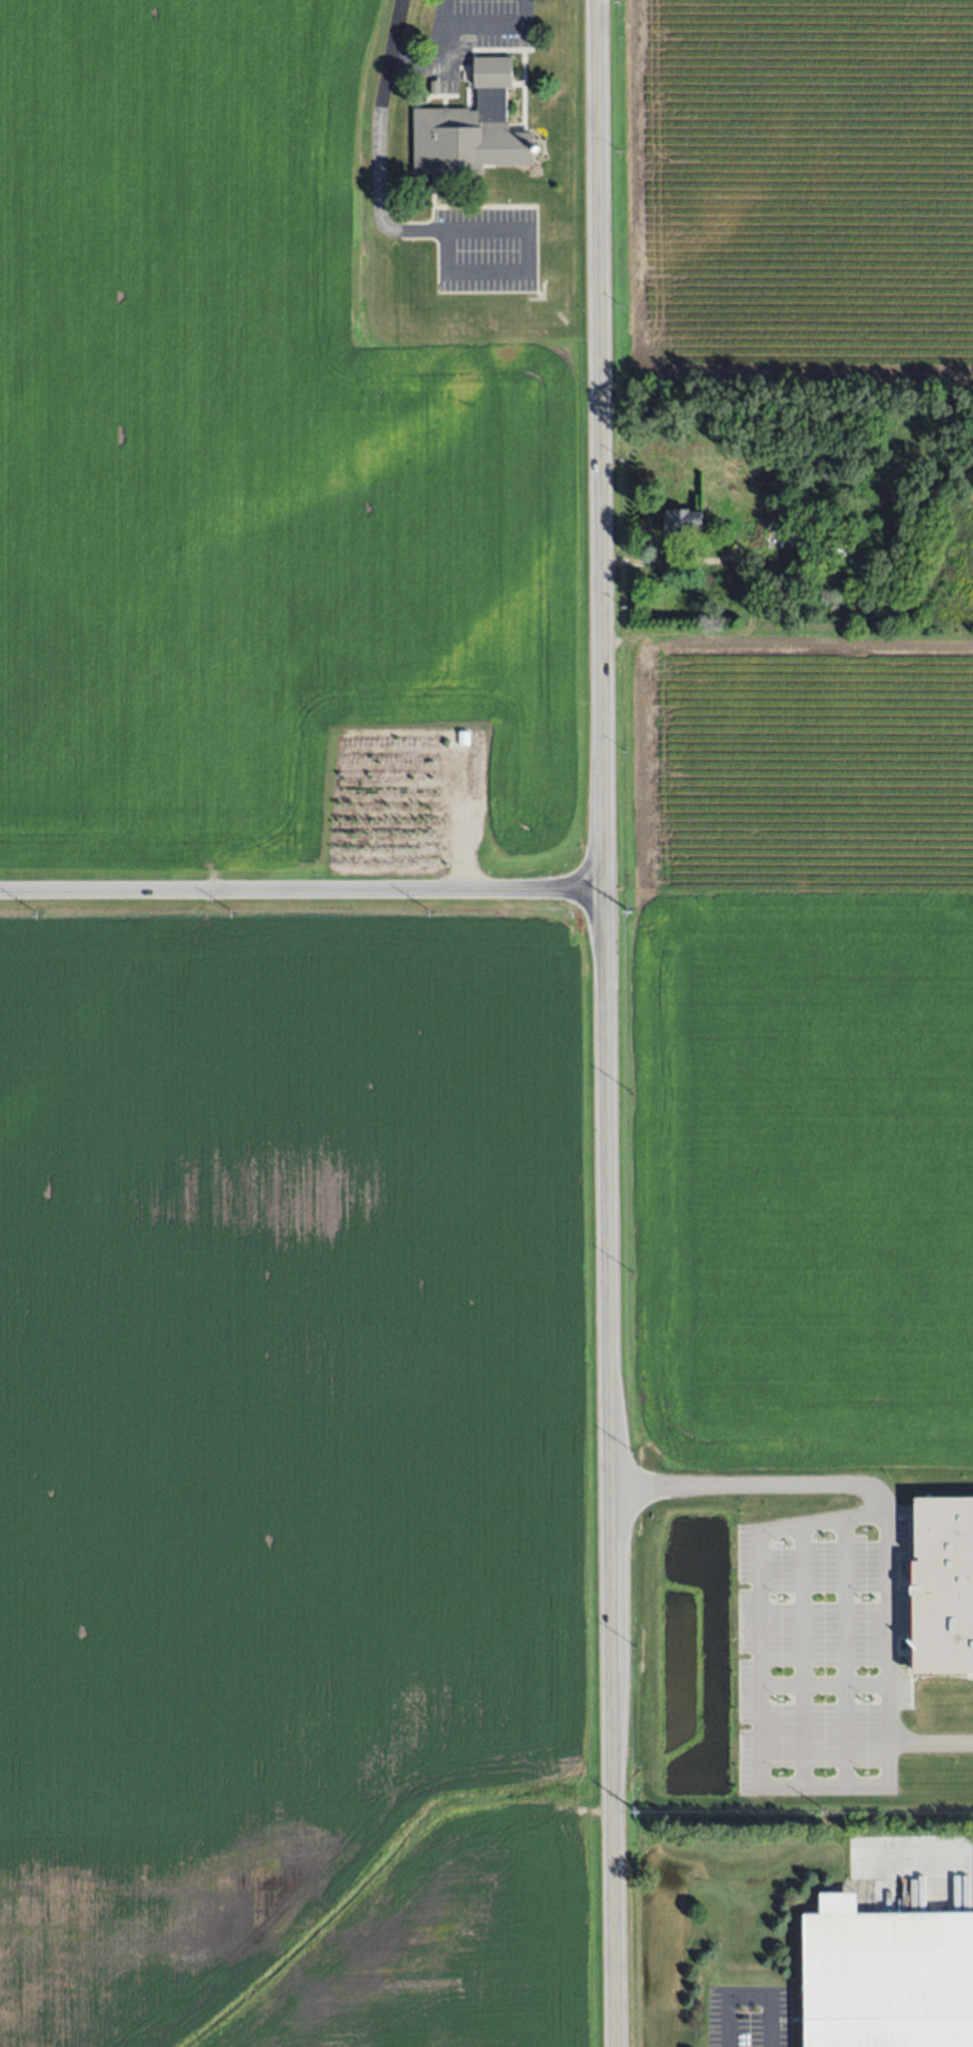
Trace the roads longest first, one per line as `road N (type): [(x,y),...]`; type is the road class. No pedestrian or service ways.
road 1 (secondary): [(615,2046),(599,0)]
road 2 (tertiary): [(605,889),(0,892)]
road 3 (residential): [(404,0),(378,122),(380,219)]

